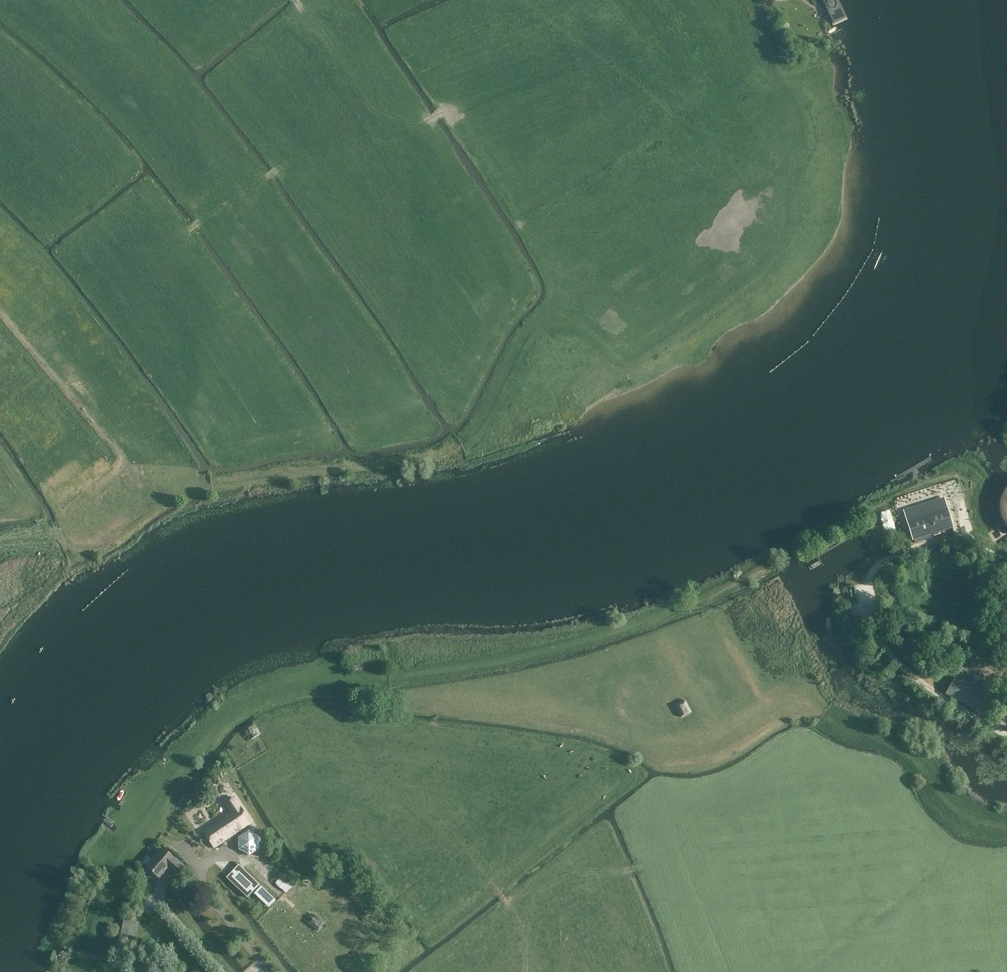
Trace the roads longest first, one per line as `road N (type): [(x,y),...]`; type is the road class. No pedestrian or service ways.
road 1 (track): [(116,462),(0,321)]

